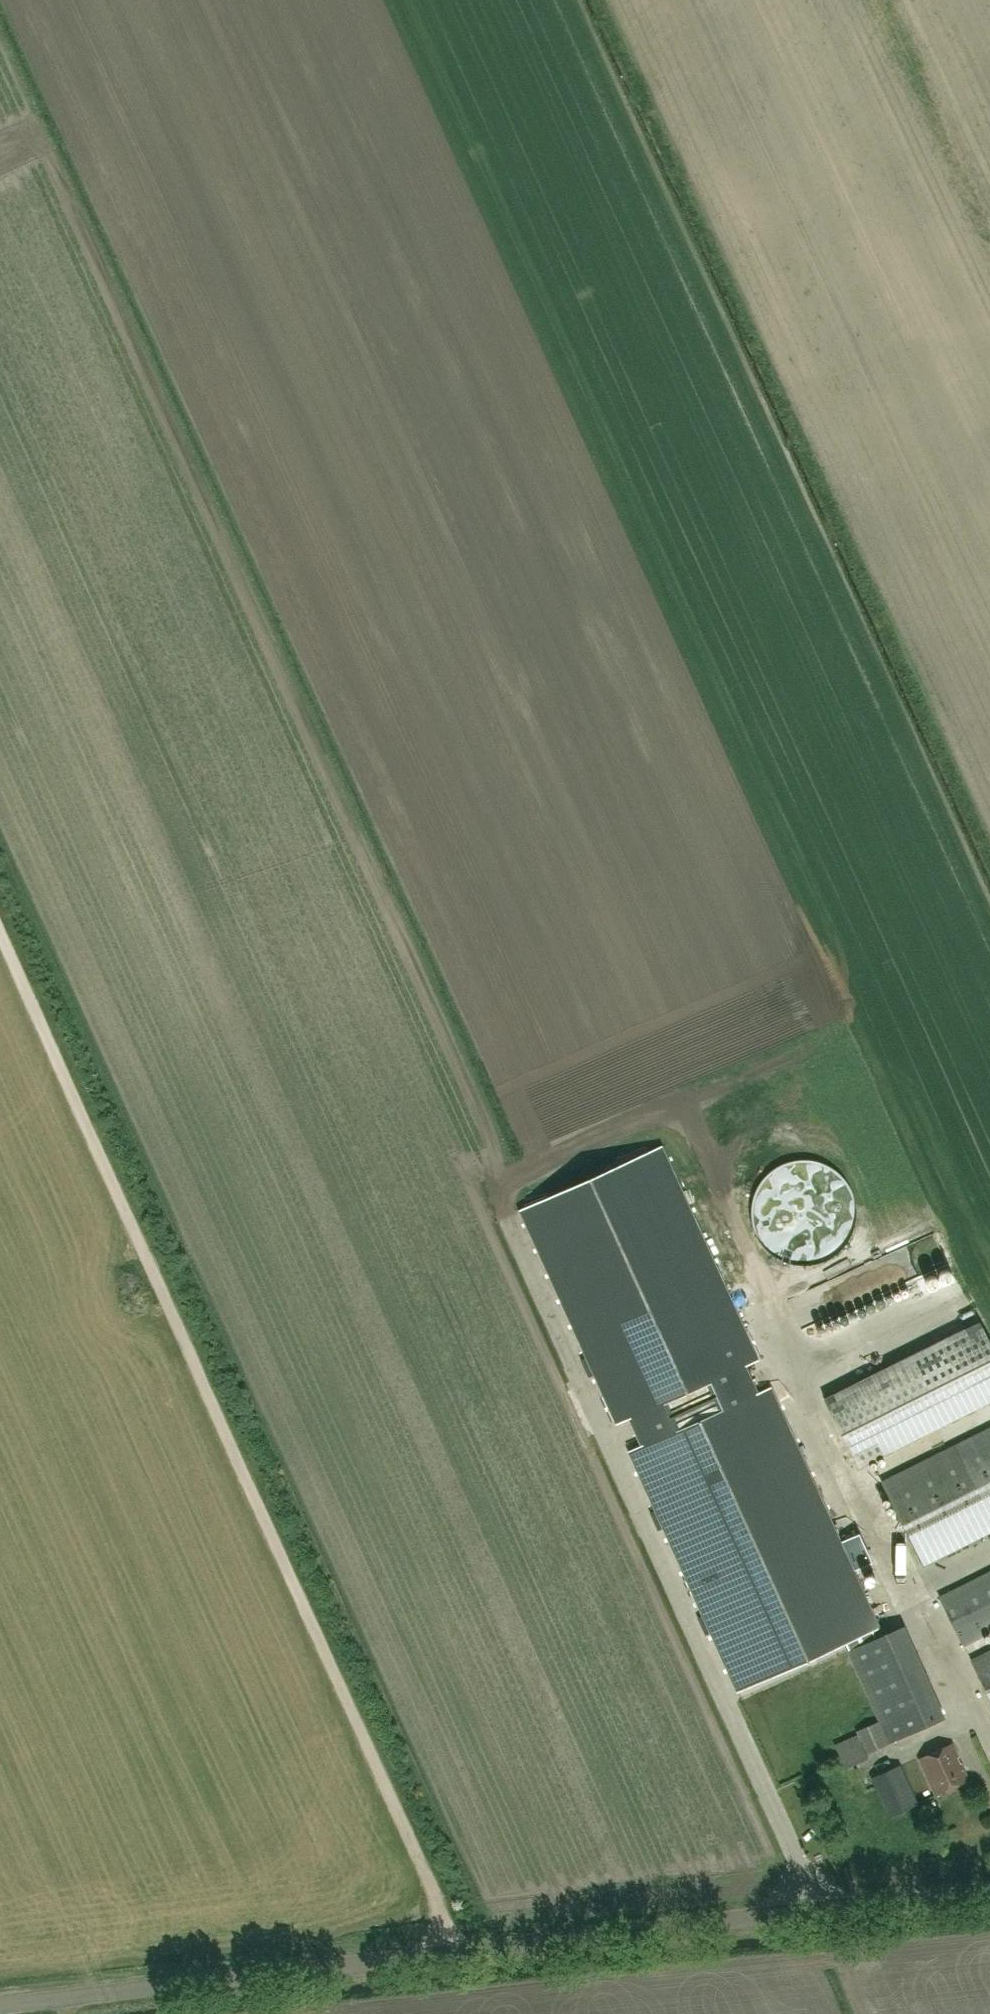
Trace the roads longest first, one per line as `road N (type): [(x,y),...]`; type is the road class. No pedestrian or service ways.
road 1 (unclassified): [(0,2010),(989,1898)]

